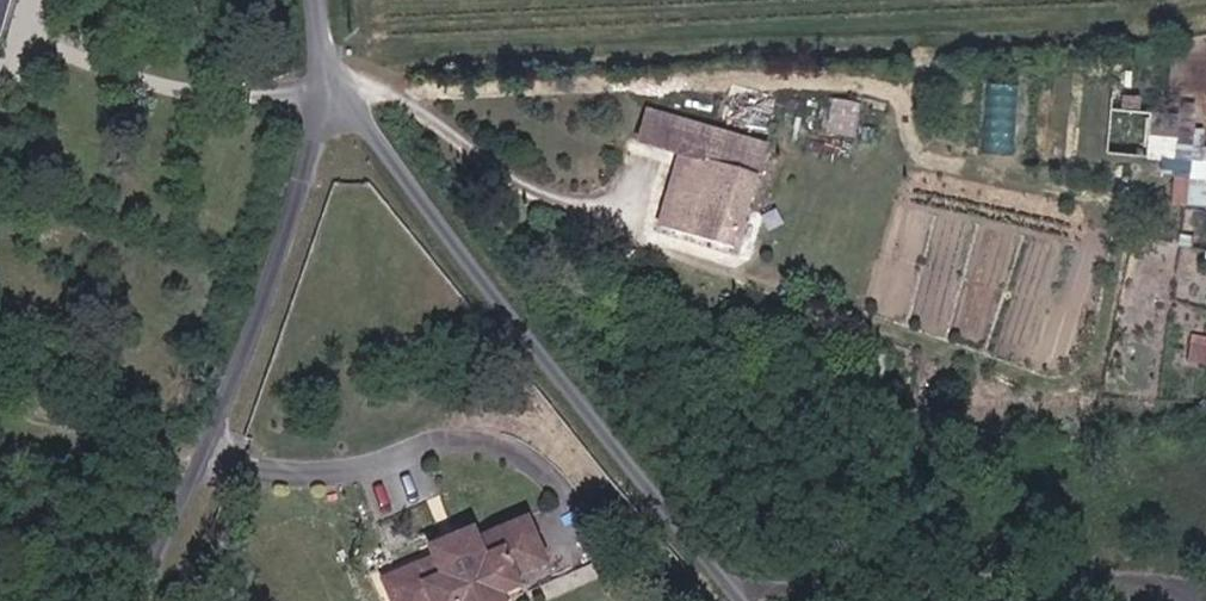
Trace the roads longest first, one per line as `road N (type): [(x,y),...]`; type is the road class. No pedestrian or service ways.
road 1 (track): [(1168,0),(324,62)]
road 2 (unclassified): [(324,62),(534,348),(742,600)]
road 3 (unclassified): [(324,62),(319,147),(273,296),(150,600)]

